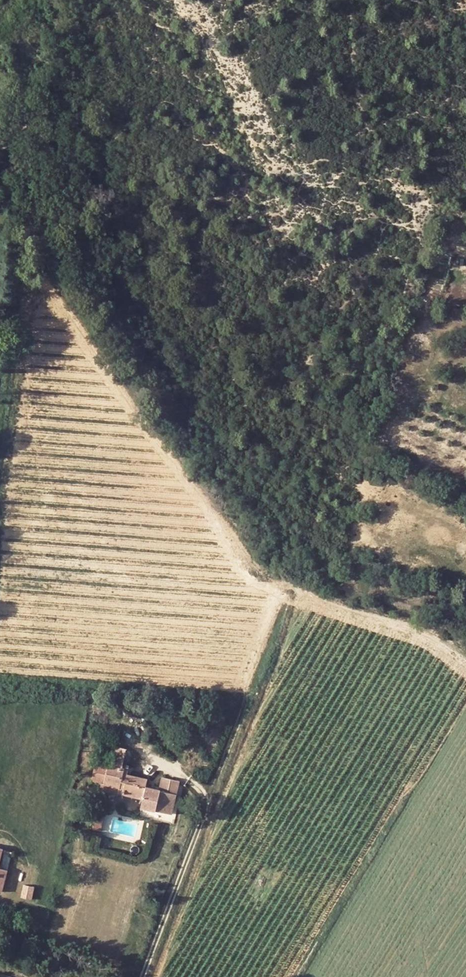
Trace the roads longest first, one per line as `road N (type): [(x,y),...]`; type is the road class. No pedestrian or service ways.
road 1 (track): [(57,294),(243,575),(401,625),(465,664)]

